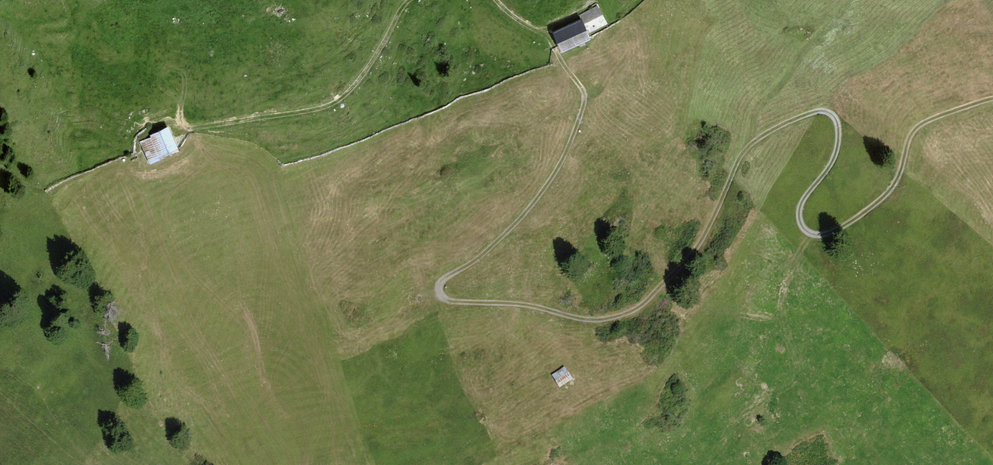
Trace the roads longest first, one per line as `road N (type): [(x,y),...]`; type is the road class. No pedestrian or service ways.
road 1 (track): [(496,0),(549,39),(584,90),(584,104),(523,221),(439,285),(450,303),(601,321),(636,310),(701,243),(744,154),(761,138),(822,112),(837,121),(837,149),(802,202),(800,220),(808,233),(825,234),(888,195),(924,124),(992,101)]
road 2 (track): [(186,131),(332,107),(355,87),(411,0)]
road 3 (track): [(848,0),(754,109),(751,126),(761,138)]

